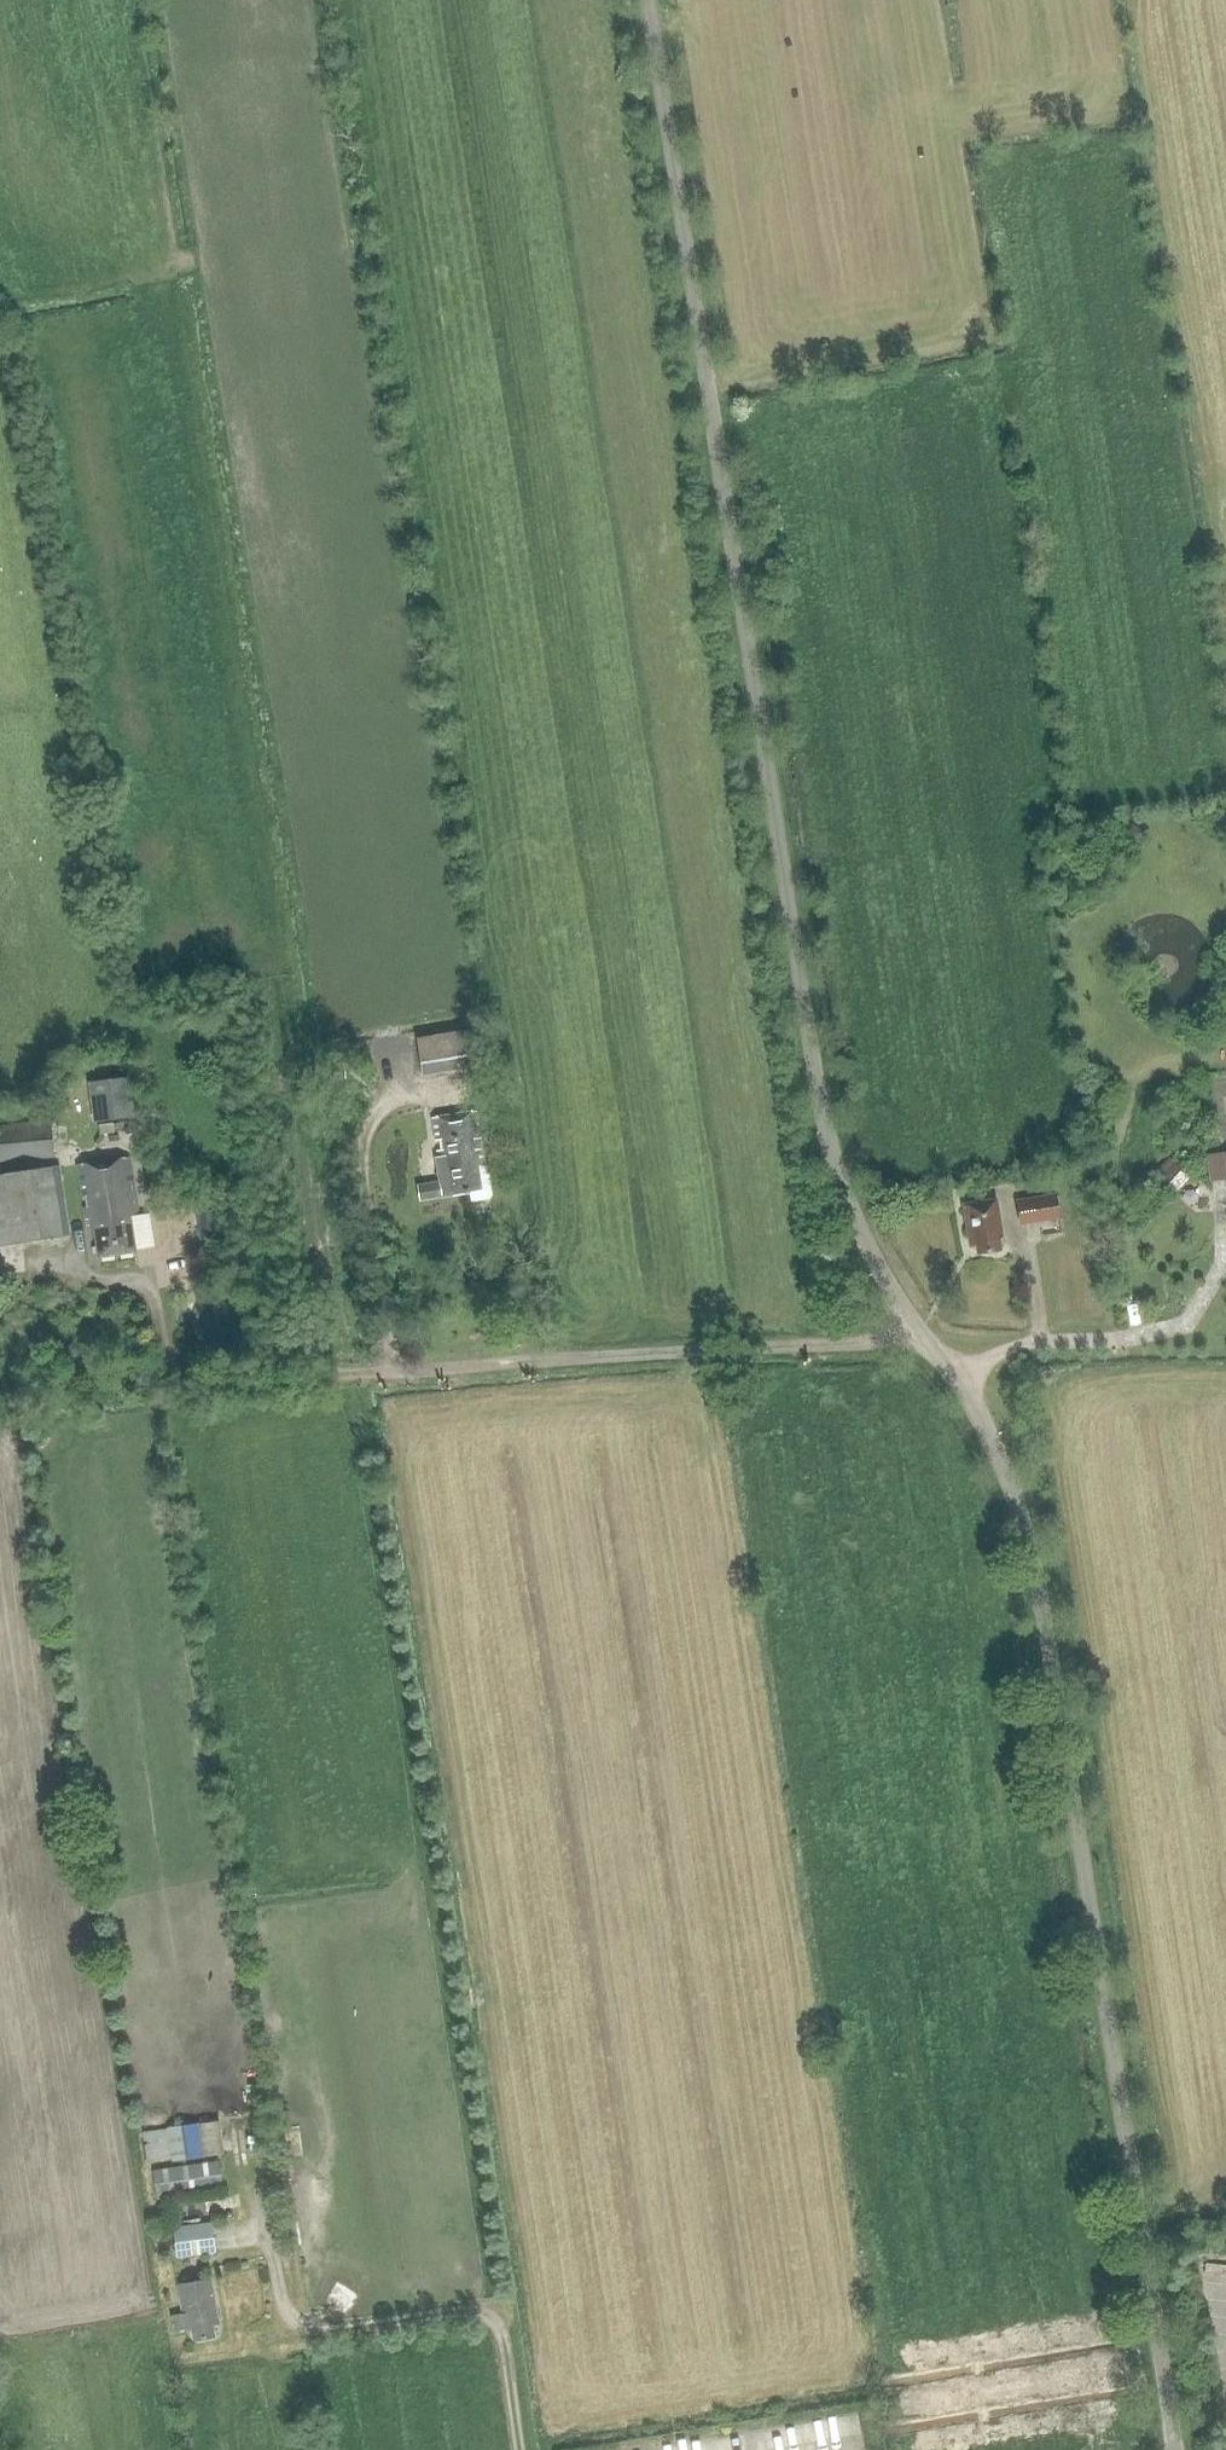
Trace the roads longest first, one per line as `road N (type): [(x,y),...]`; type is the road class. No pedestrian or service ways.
road 1 (unclassified): [(1176,2449),(1024,1538),(960,1386),(915,1330),(839,1200),(646,0)]
road 2 (track): [(355,1373),(883,1341),(915,1330)]
road 3 (unclassified): [(521,2449),(505,2349),(480,2314),(328,2332),(294,2325),(268,2248)]
road 4 (track): [(960,1386),(1009,1351),(1060,1338),(1119,1342),(1187,1323),(1221,1270),(1224,1204)]
road 5 (unclassified): [(355,1373),(203,1378),(179,1369),(167,1356),(149,1295)]

